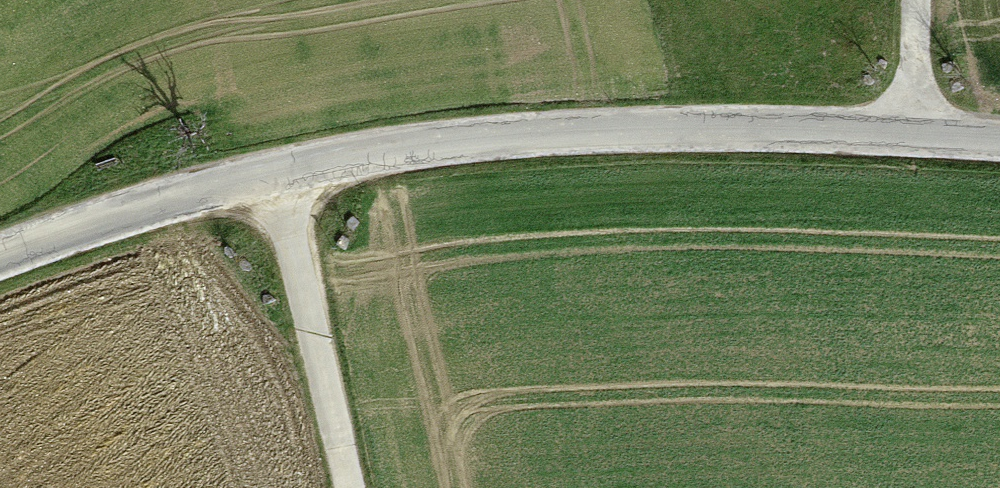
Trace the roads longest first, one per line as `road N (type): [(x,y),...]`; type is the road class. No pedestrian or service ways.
road 1 (unclassified): [(0,260),(477,140),(999,139)]
road 2 (track): [(348,487),(273,191)]
road 3 (track): [(917,139),(919,0)]

